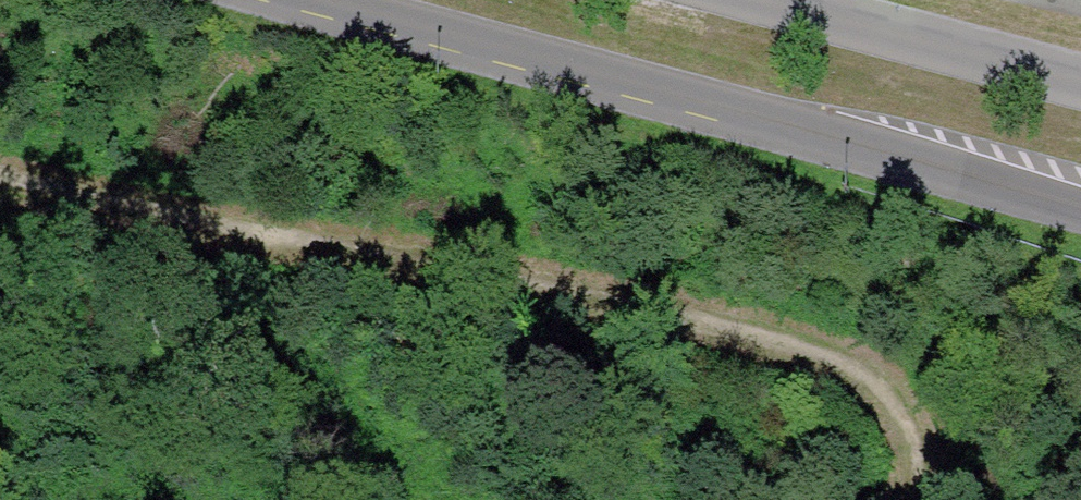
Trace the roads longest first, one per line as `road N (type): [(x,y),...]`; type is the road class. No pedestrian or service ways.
road 1 (track): [(0,180),(348,264),(632,302),(876,387),(910,440),(904,499)]
road 2 (primary): [(321,0),(788,125),(1080,216)]
road 3 (primary): [(1080,87),(759,0)]

